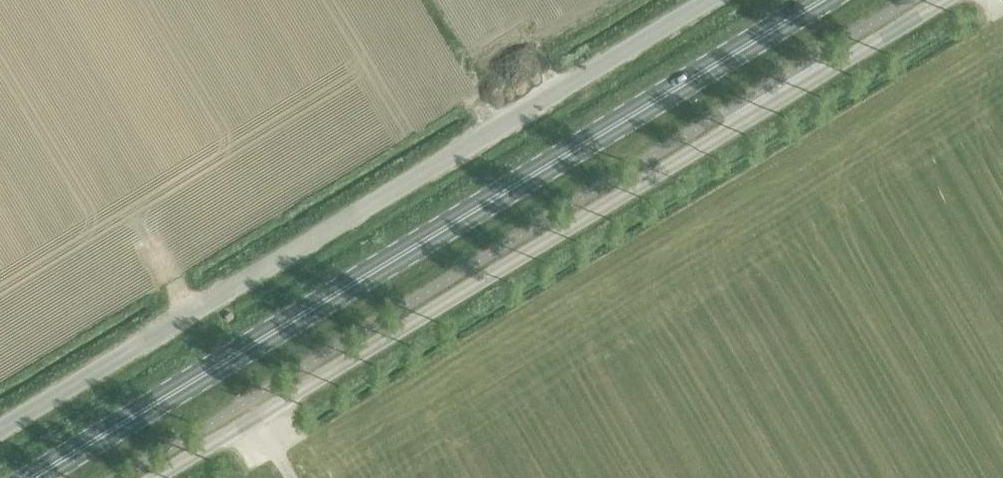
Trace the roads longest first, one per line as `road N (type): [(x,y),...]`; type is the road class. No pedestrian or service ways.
road 1 (unclassified): [(154,477),(946,0)]
road 2 (primary): [(31,477),(822,0)]
road 3 (unclassified): [(0,428),(708,0)]

